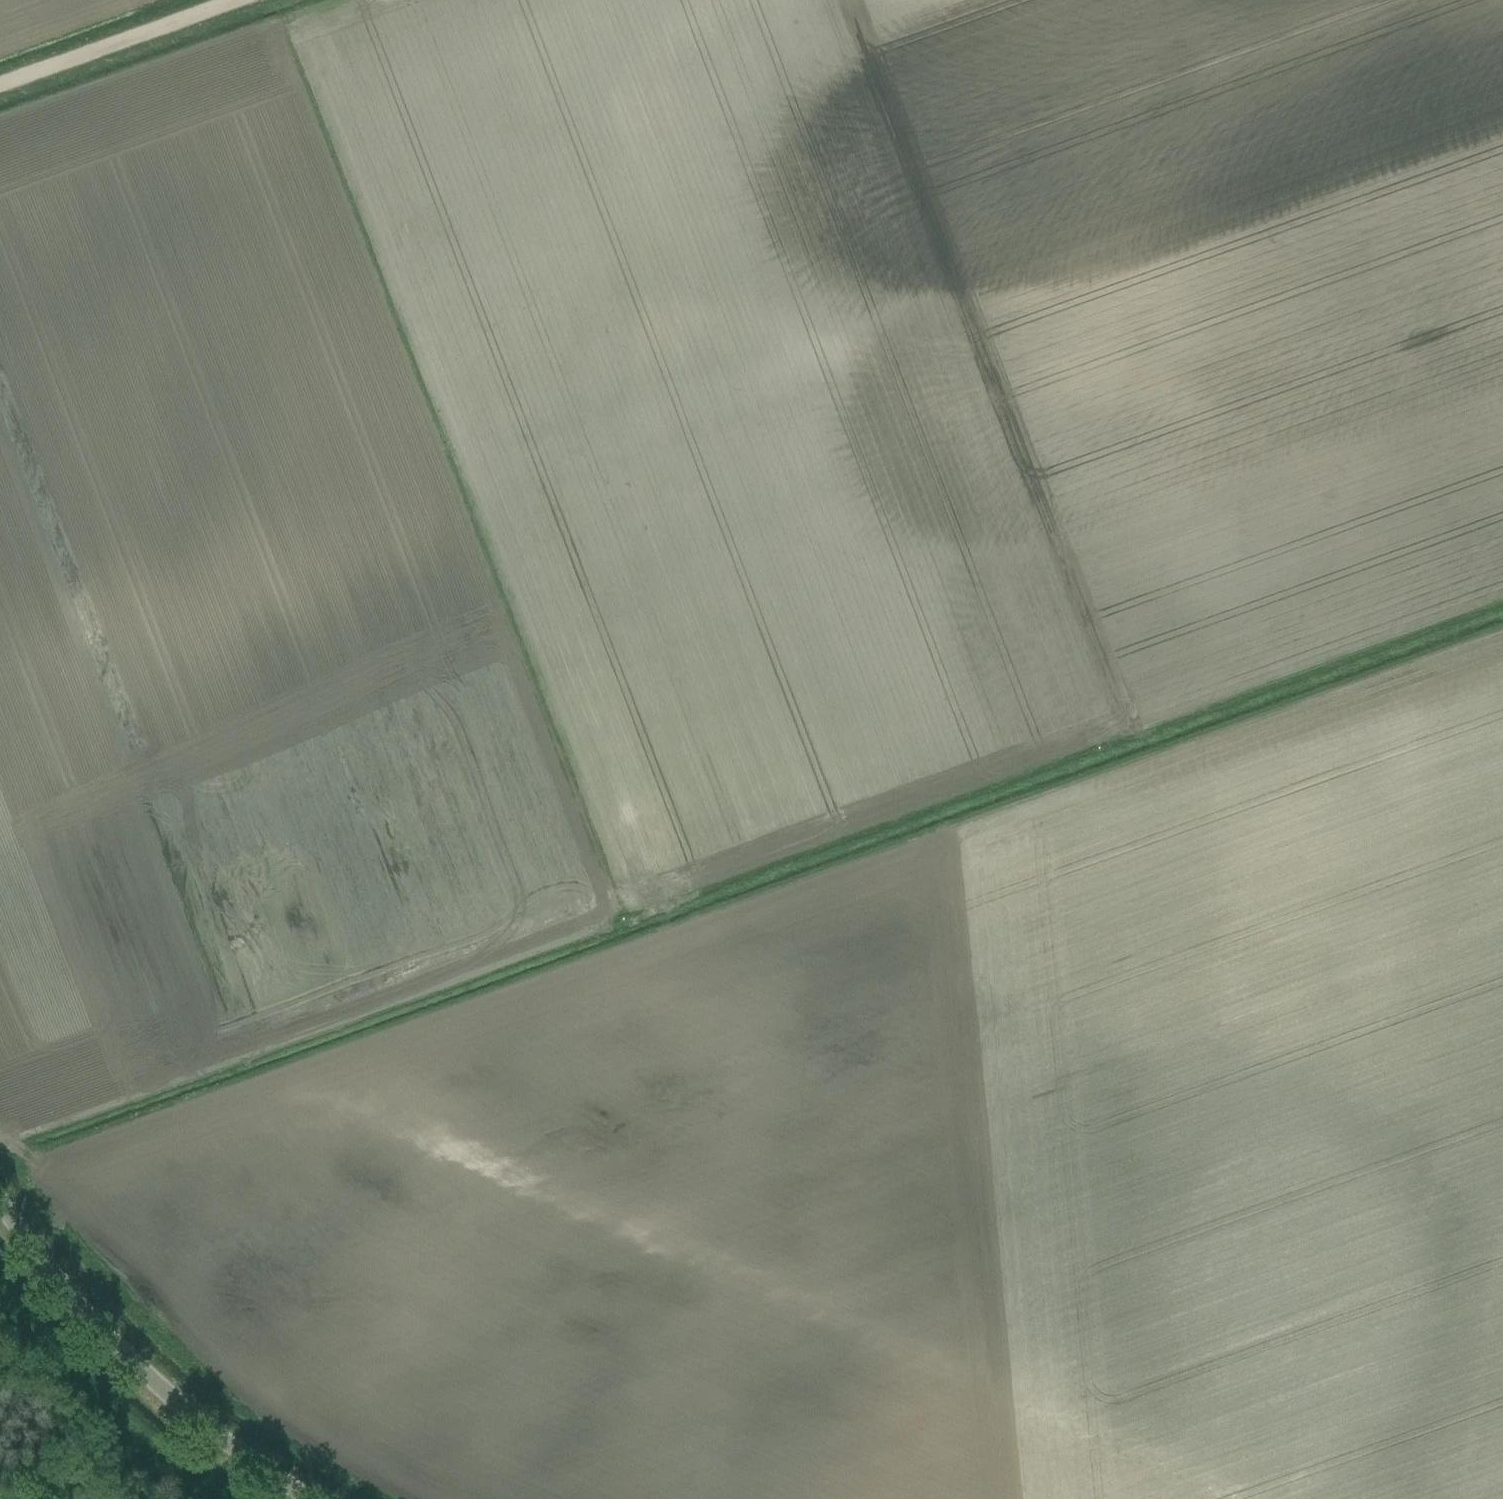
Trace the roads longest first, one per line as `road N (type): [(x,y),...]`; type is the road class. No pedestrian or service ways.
road 1 (unclassified): [(308,1498),(122,1372),(18,1248),(0,1215)]
road 2 (track): [(0,83),(234,0)]

